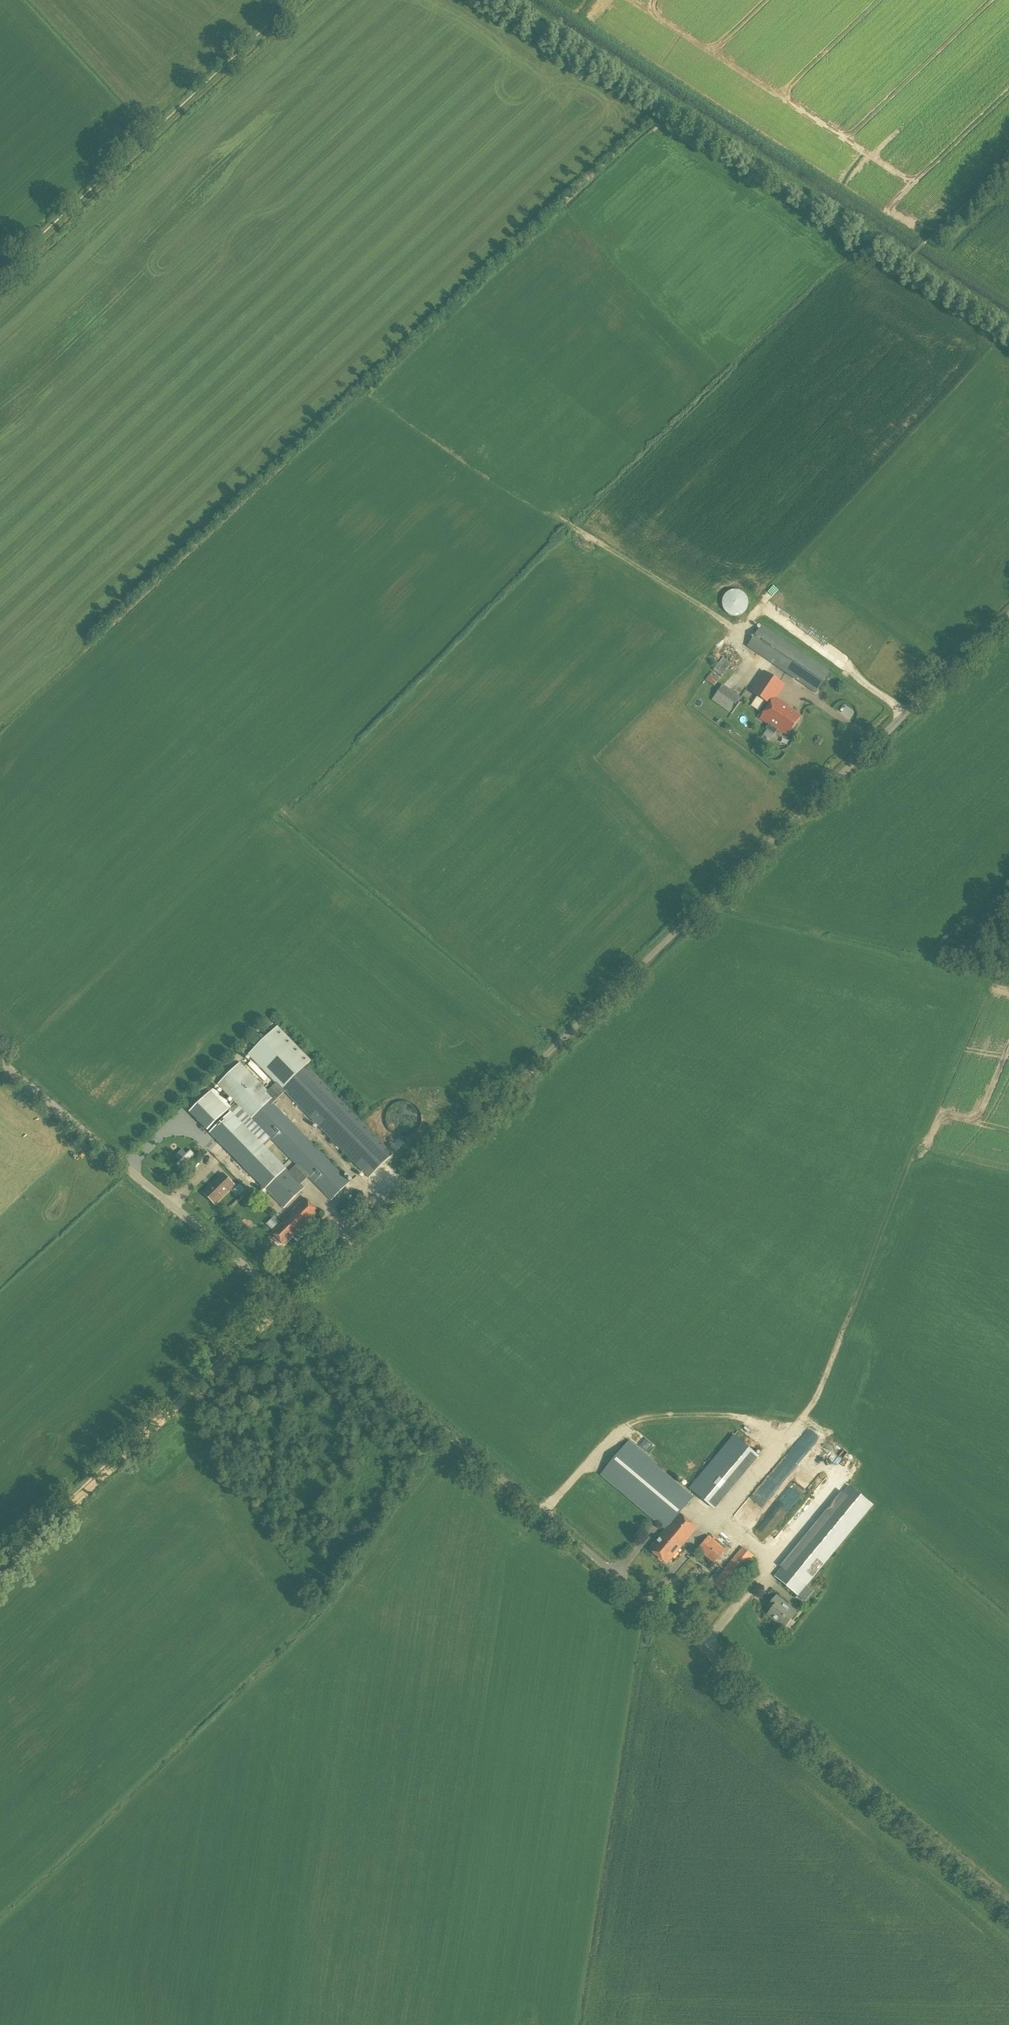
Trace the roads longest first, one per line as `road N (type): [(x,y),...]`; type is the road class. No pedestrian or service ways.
road 1 (unclassified): [(287,1300),(1008,613)]
road 2 (unclassified): [(1008,1898),(287,1300)]
road 3 (unclassified): [(1008,333),(500,0)]
road 4 (track): [(303,0),(0,280)]
road 5 (track): [(0,1571),(287,1300)]
road 6 (unclassified): [(287,1300),(0,1061)]

